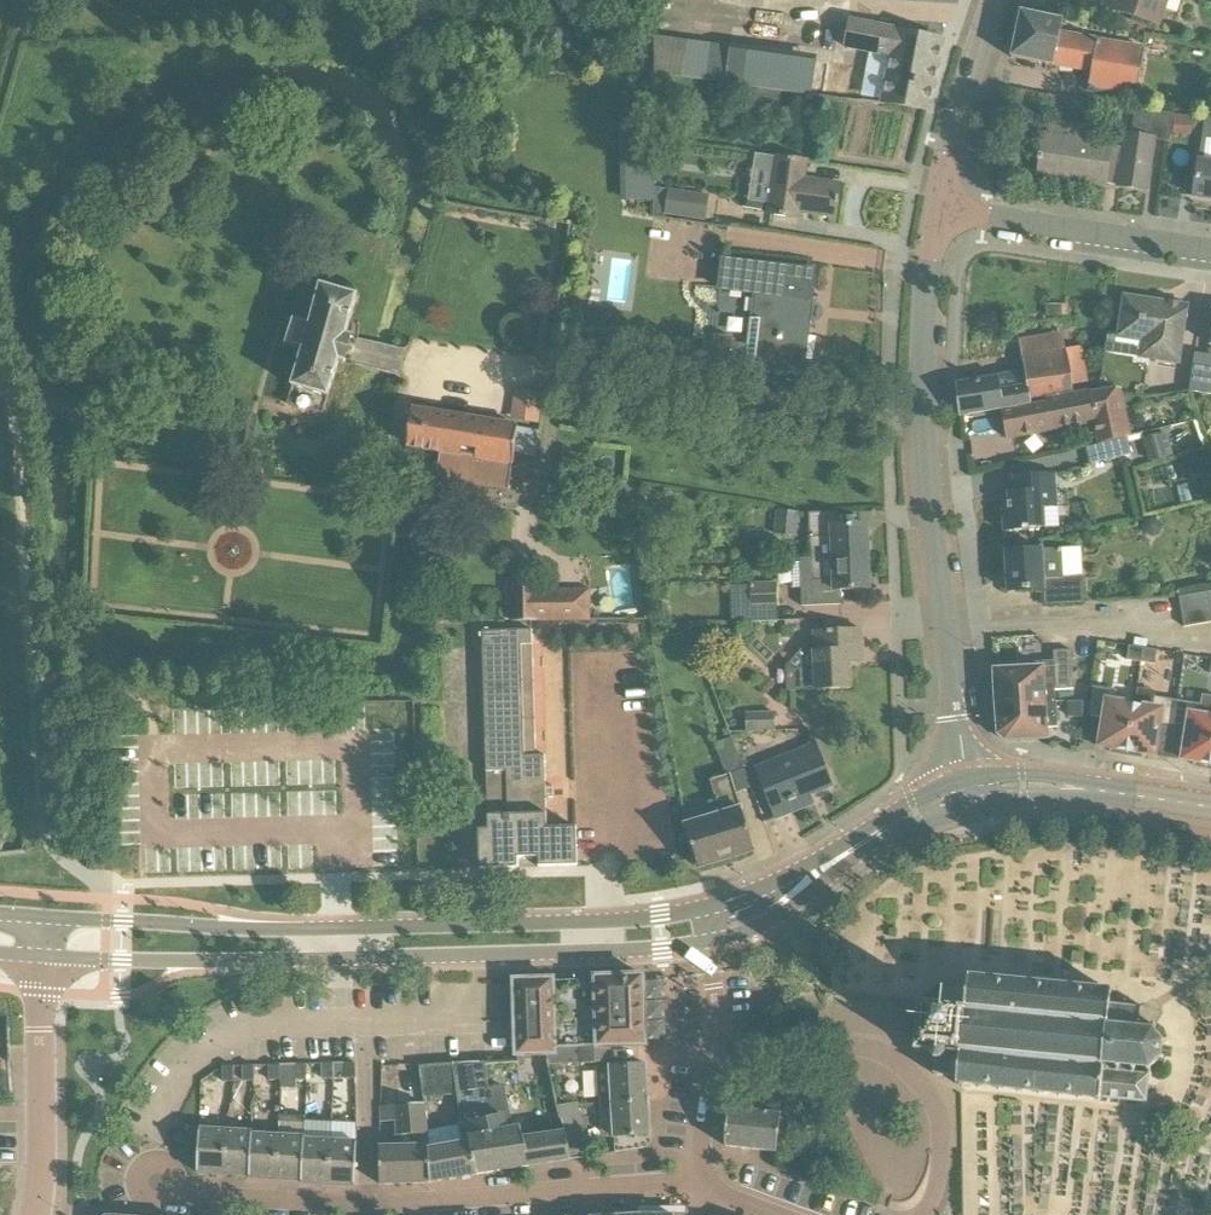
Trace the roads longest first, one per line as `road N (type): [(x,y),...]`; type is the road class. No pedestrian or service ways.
road 1 (tertiary): [(45,956),(481,957),(710,943)]
road 2 (tertiary): [(704,910),(464,930),(47,918)]
road 3 (unclassified): [(966,781),(923,427),(940,212)]
road 4 (residential): [(157,1182),(185,1195),(361,1204),(708,1184)]
road 5 (tertiary): [(710,943),(759,930),(920,824),(969,805)]
road 6 (tertiary): [(966,781),(912,802),(802,870),(704,910)]
road 7 (residential): [(1210,249),(940,212)]
road 8 (residential): [(710,943),(712,1052),(700,1166),(708,1184)]
road 9 (residential): [(45,994),(42,1214)]
road 10 (unclassified): [(940,212),(998,0)]
road 11 (tertiary): [(1210,808),(1086,790)]
road 12 (tertiary): [(1086,790),(1023,775),(966,781)]

